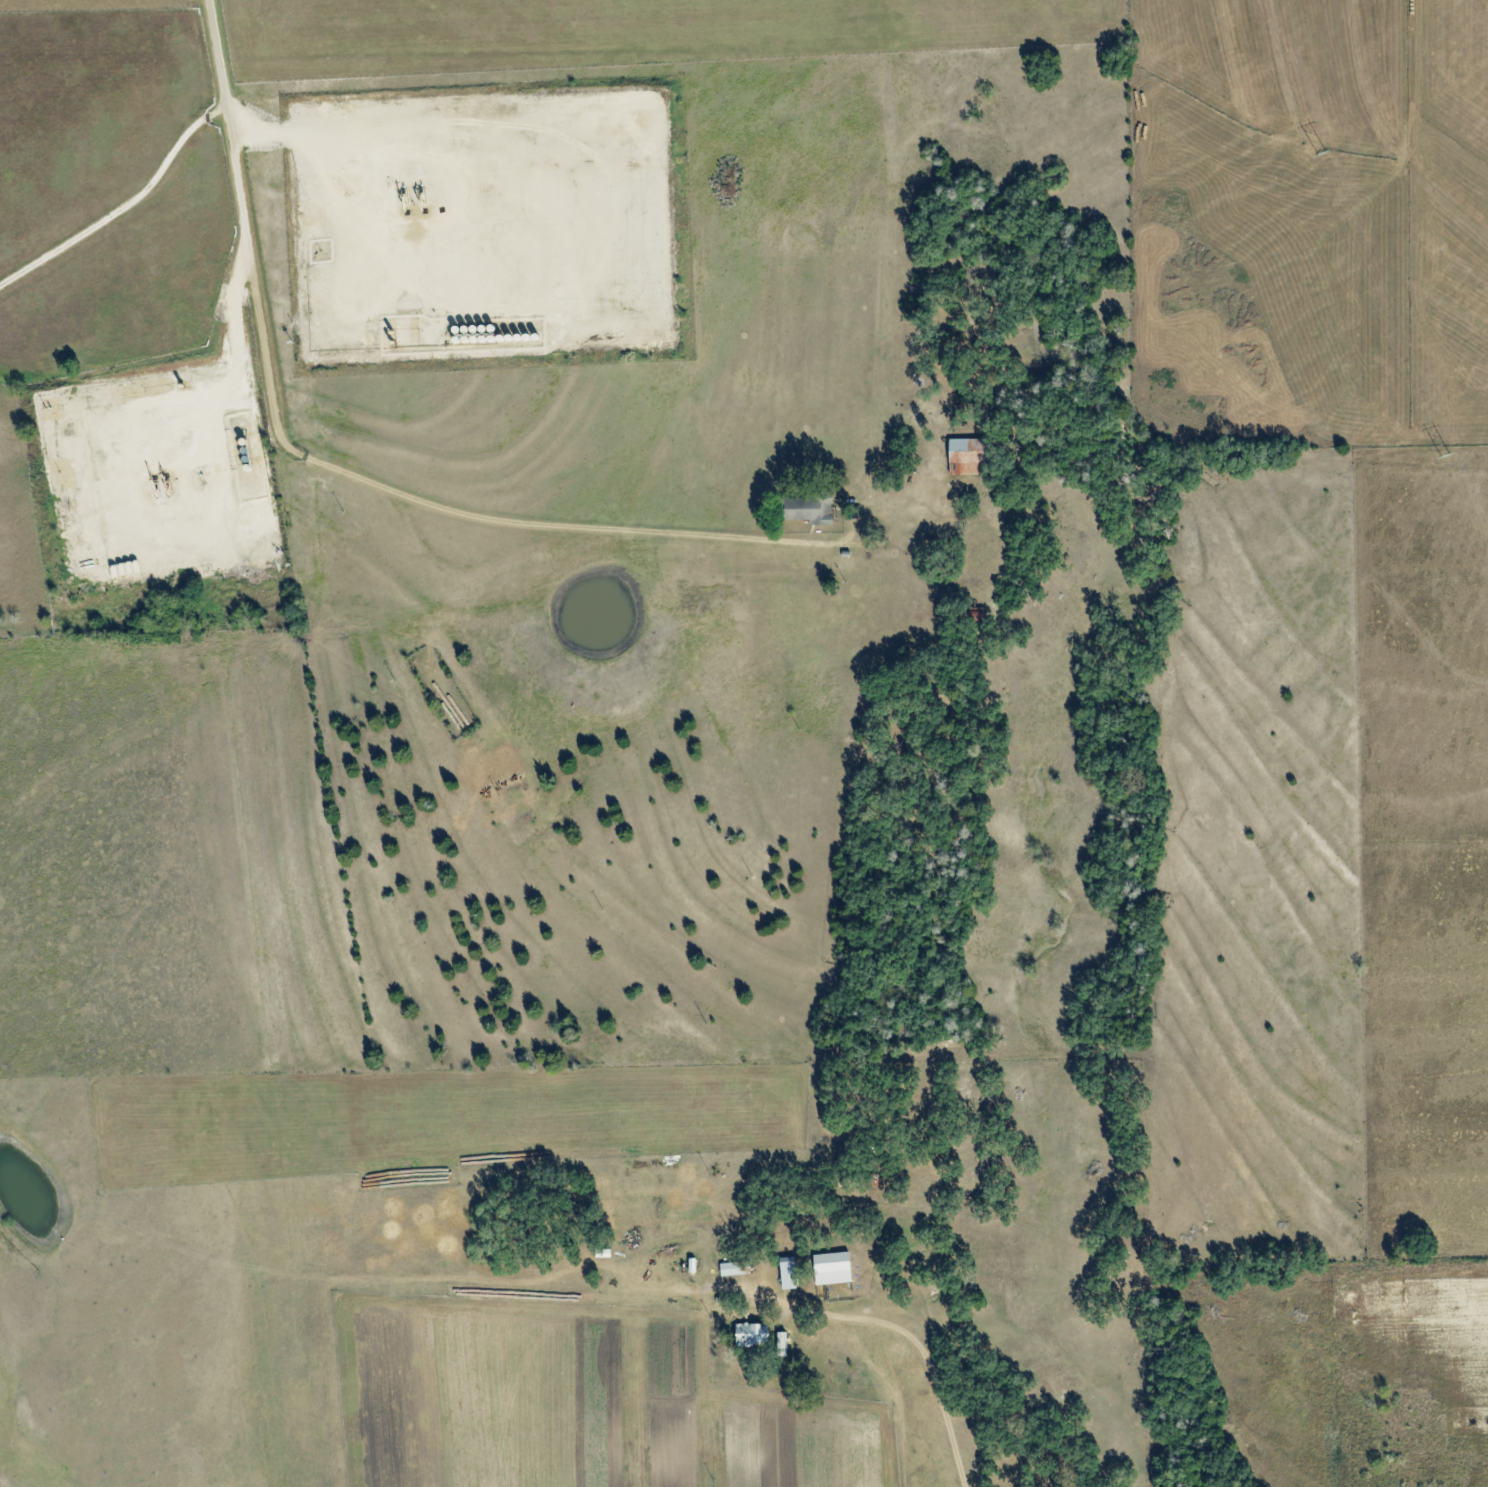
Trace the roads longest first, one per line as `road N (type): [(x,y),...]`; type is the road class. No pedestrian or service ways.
road 1 (residential): [(206,0),(276,425),(287,444),(453,505),(879,539)]

